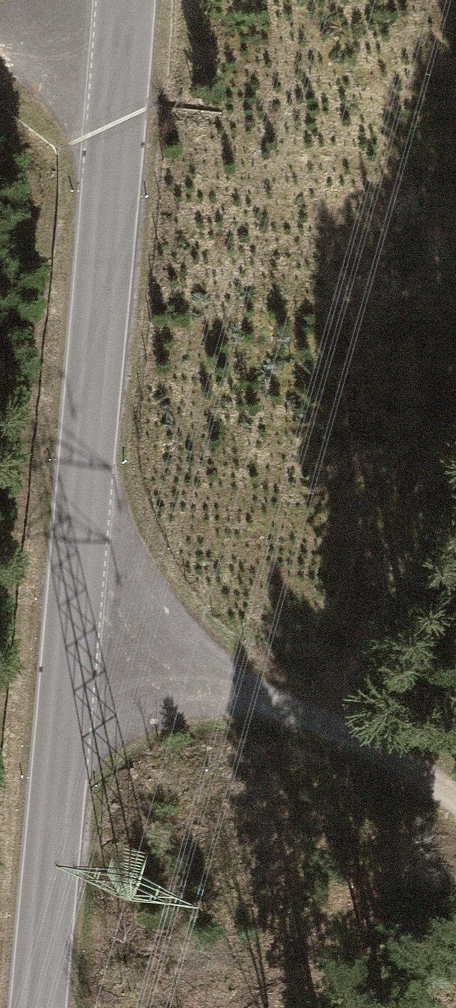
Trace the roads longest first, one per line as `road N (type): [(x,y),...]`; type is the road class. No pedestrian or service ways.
road 1 (tertiary): [(125,0),(37,1007)]
road 2 (track): [(455,793),(394,752),(318,720),(70,653)]
road 3 (track): [(0,36),(123,42)]

